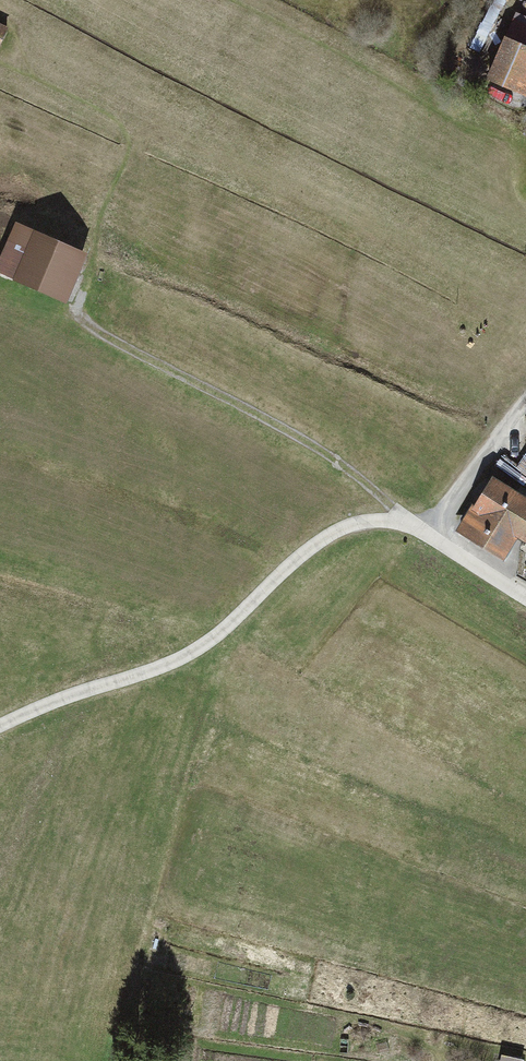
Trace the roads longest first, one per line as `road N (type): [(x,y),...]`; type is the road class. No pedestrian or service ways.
road 1 (track): [(0,732),(179,666),(351,532),(389,528),(429,538),(400,516)]
road 2 (track): [(81,322),(318,450),(400,516)]
road 3 (residential): [(525,606),(429,538),(525,416)]

